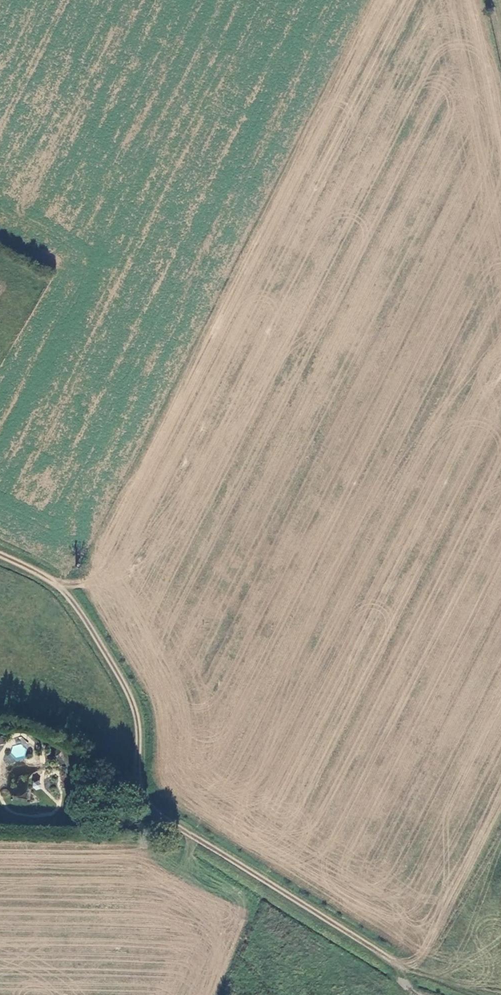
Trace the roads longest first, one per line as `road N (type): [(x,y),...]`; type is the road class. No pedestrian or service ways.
road 1 (track): [(0,556),(67,594),(132,706),(142,796),(156,812),(417,981)]

